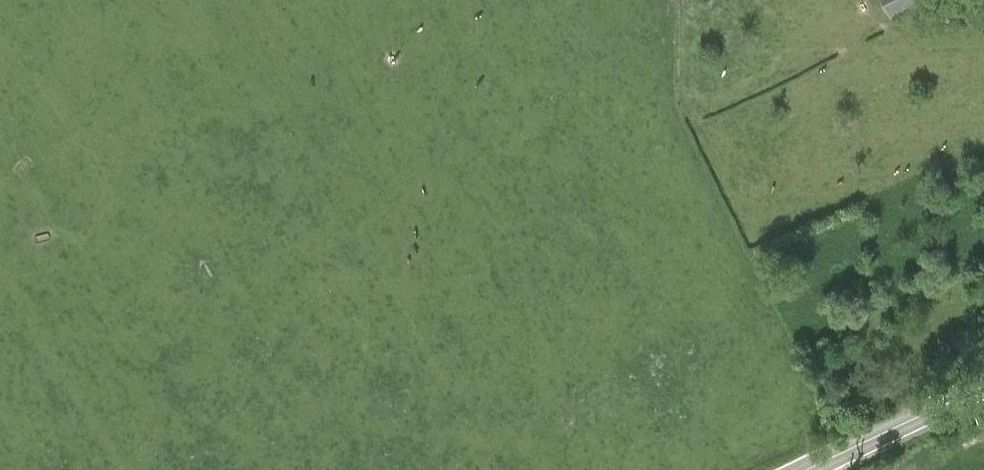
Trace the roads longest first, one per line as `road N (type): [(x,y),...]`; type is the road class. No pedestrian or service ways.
road 1 (secondary): [(983,386),(804,469)]

